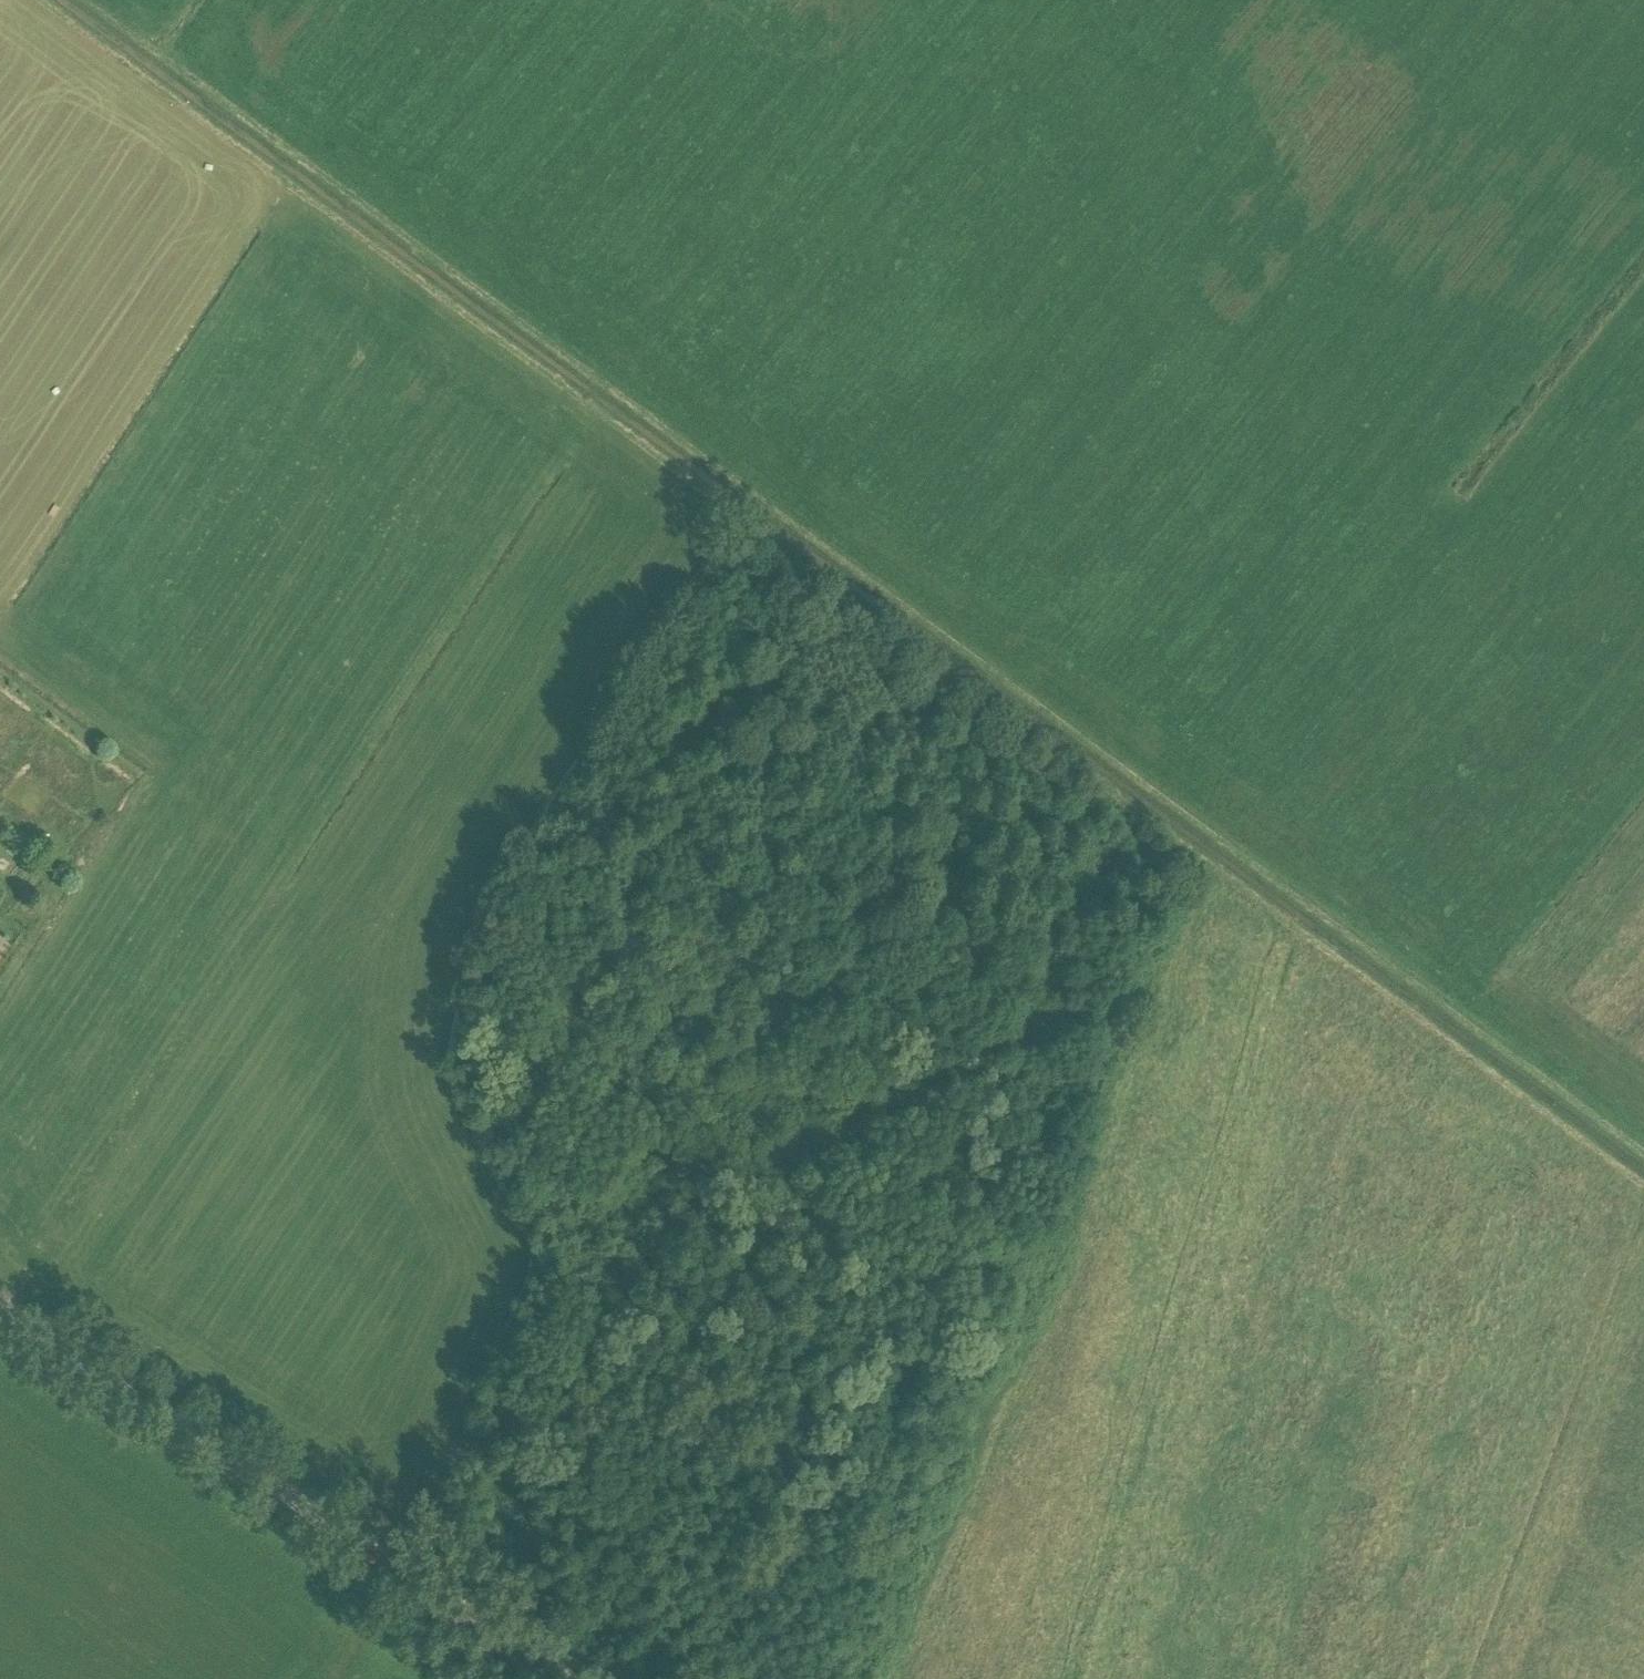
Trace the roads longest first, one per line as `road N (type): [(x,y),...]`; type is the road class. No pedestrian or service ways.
road 1 (unclassified): [(563,1678),(0,1313)]

